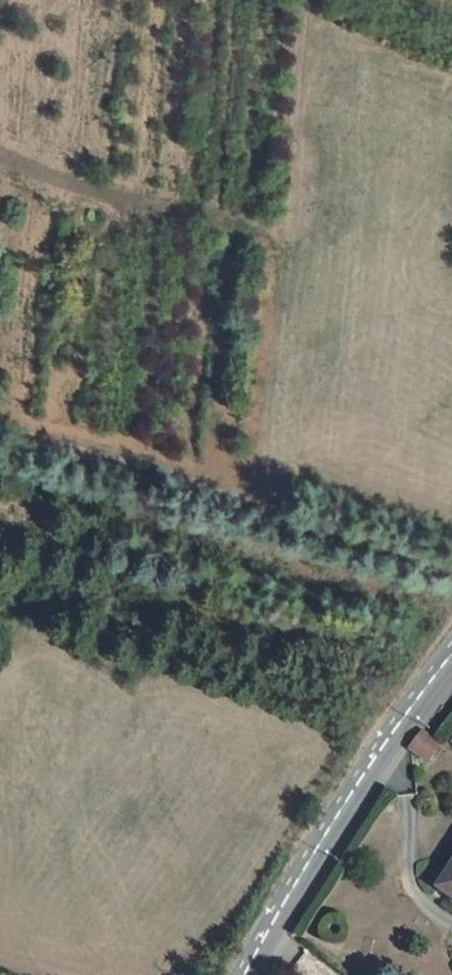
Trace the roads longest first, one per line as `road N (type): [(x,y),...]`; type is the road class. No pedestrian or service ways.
road 1 (residential): [(250,974),(451,669)]

